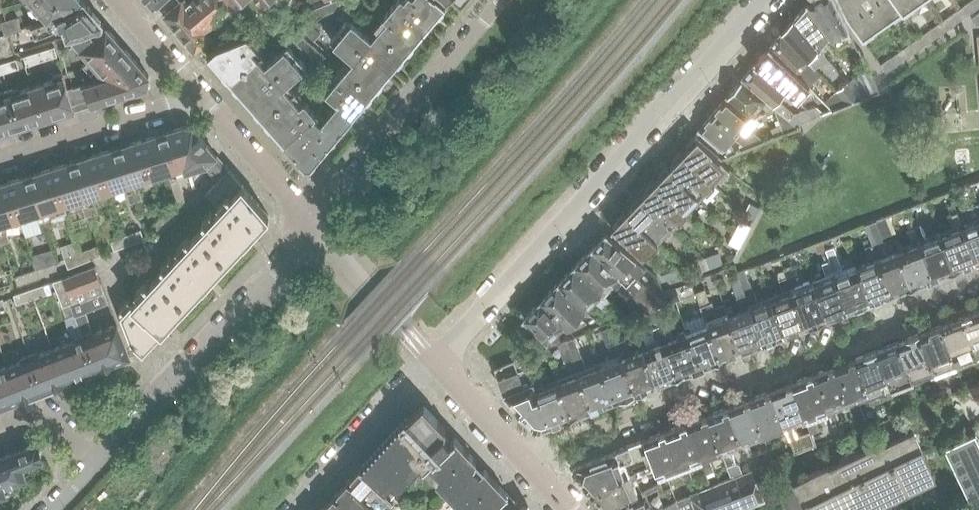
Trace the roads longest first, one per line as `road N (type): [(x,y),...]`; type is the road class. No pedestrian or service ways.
road 1 (residential): [(768,0),(433,361)]
road 2 (residential): [(521,458),(978,283)]
road 3 (residential): [(92,465),(307,222)]
road 4 (residential): [(307,222),(495,0)]
road 5 (residential): [(0,160),(153,112),(196,89)]
road 6 (residential): [(433,361),(291,509)]
road 7 (residential): [(307,222),(196,89)]
road 8 (residential): [(521,458),(433,361)]

